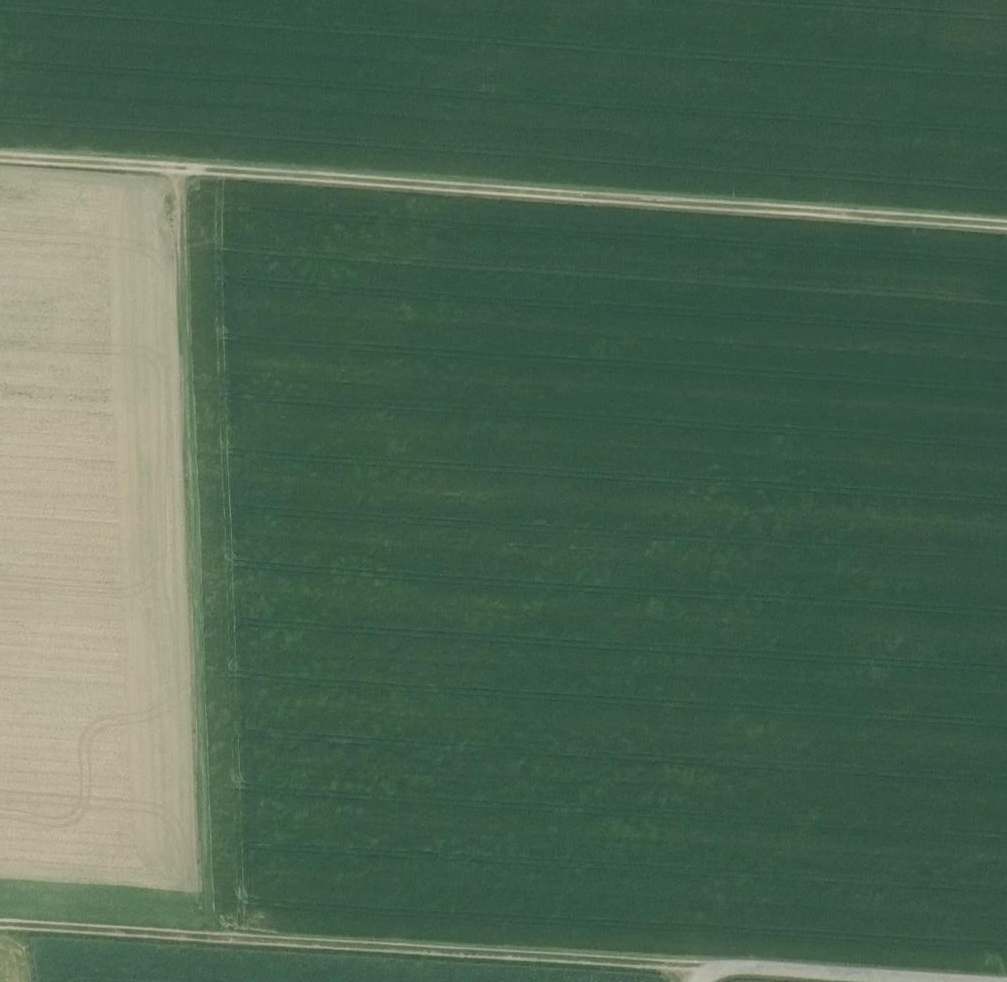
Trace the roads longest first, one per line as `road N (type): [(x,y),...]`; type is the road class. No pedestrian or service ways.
road 1 (track): [(1006,227),(0,150)]
road 2 (track): [(0,923),(1006,981)]

